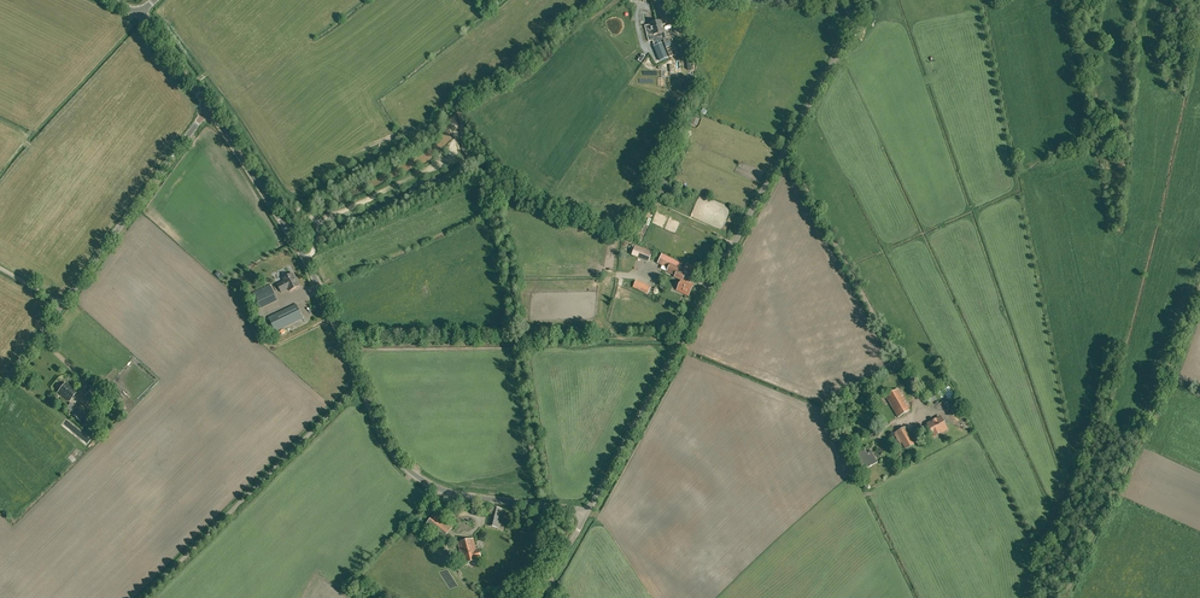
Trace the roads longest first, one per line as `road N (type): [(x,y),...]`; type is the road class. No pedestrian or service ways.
road 1 (unclassified): [(589,510),(846,33),(850,4)]
road 2 (track): [(1199,277),(1061,597)]
road 3 (unclassified): [(0,389),(202,112)]
road 4 (unclassified): [(360,384),(298,250),(218,122),(202,112)]
road 5 (unclassified): [(142,597),(360,384)]
road 6 (unclassified): [(589,510),(432,487),(389,450),(360,384)]

